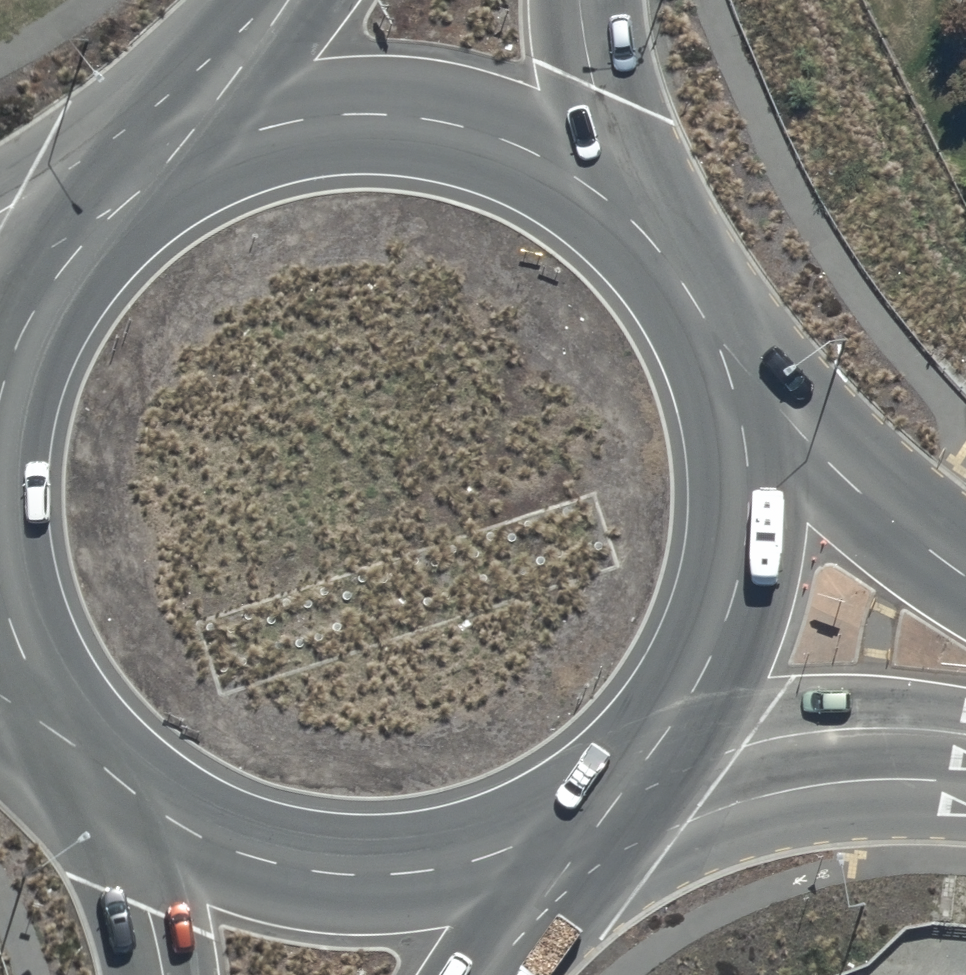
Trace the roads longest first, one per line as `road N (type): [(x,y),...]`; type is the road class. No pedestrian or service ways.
road 1 (trunk): [(584,810),(509,849),(426,871),(342,874),(258,858),(181,824),(112,774)]
road 2 (trunk): [(189,159),(277,124),(370,113),(463,124),(551,157),(628,211)]
road 3 (trunk): [(733,370),(753,470),(746,572),(711,669),(644,763)]
road 4 (secondary): [(965,739),(867,727),(746,739),(644,763)]
road 5 (secondary): [(733,370),(918,546),(965,578)]
road 6 (trunk): [(582,0),(595,91),(628,211)]
road 7 (trunk): [(163,974),(112,774)]
road 8 (trunk): [(584,810),(481,974)]
road 9 (trunk): [(0,406),(31,319),(89,237)]
road 10 (trunk): [(189,159),(297,0)]
road 11 (trunk): [(628,211),(672,258),(733,370)]
road 12 (trunk): [(80,741),(36,675),(7,610),(0,570)]
road 13 (trunk): [(89,237),(189,159)]

